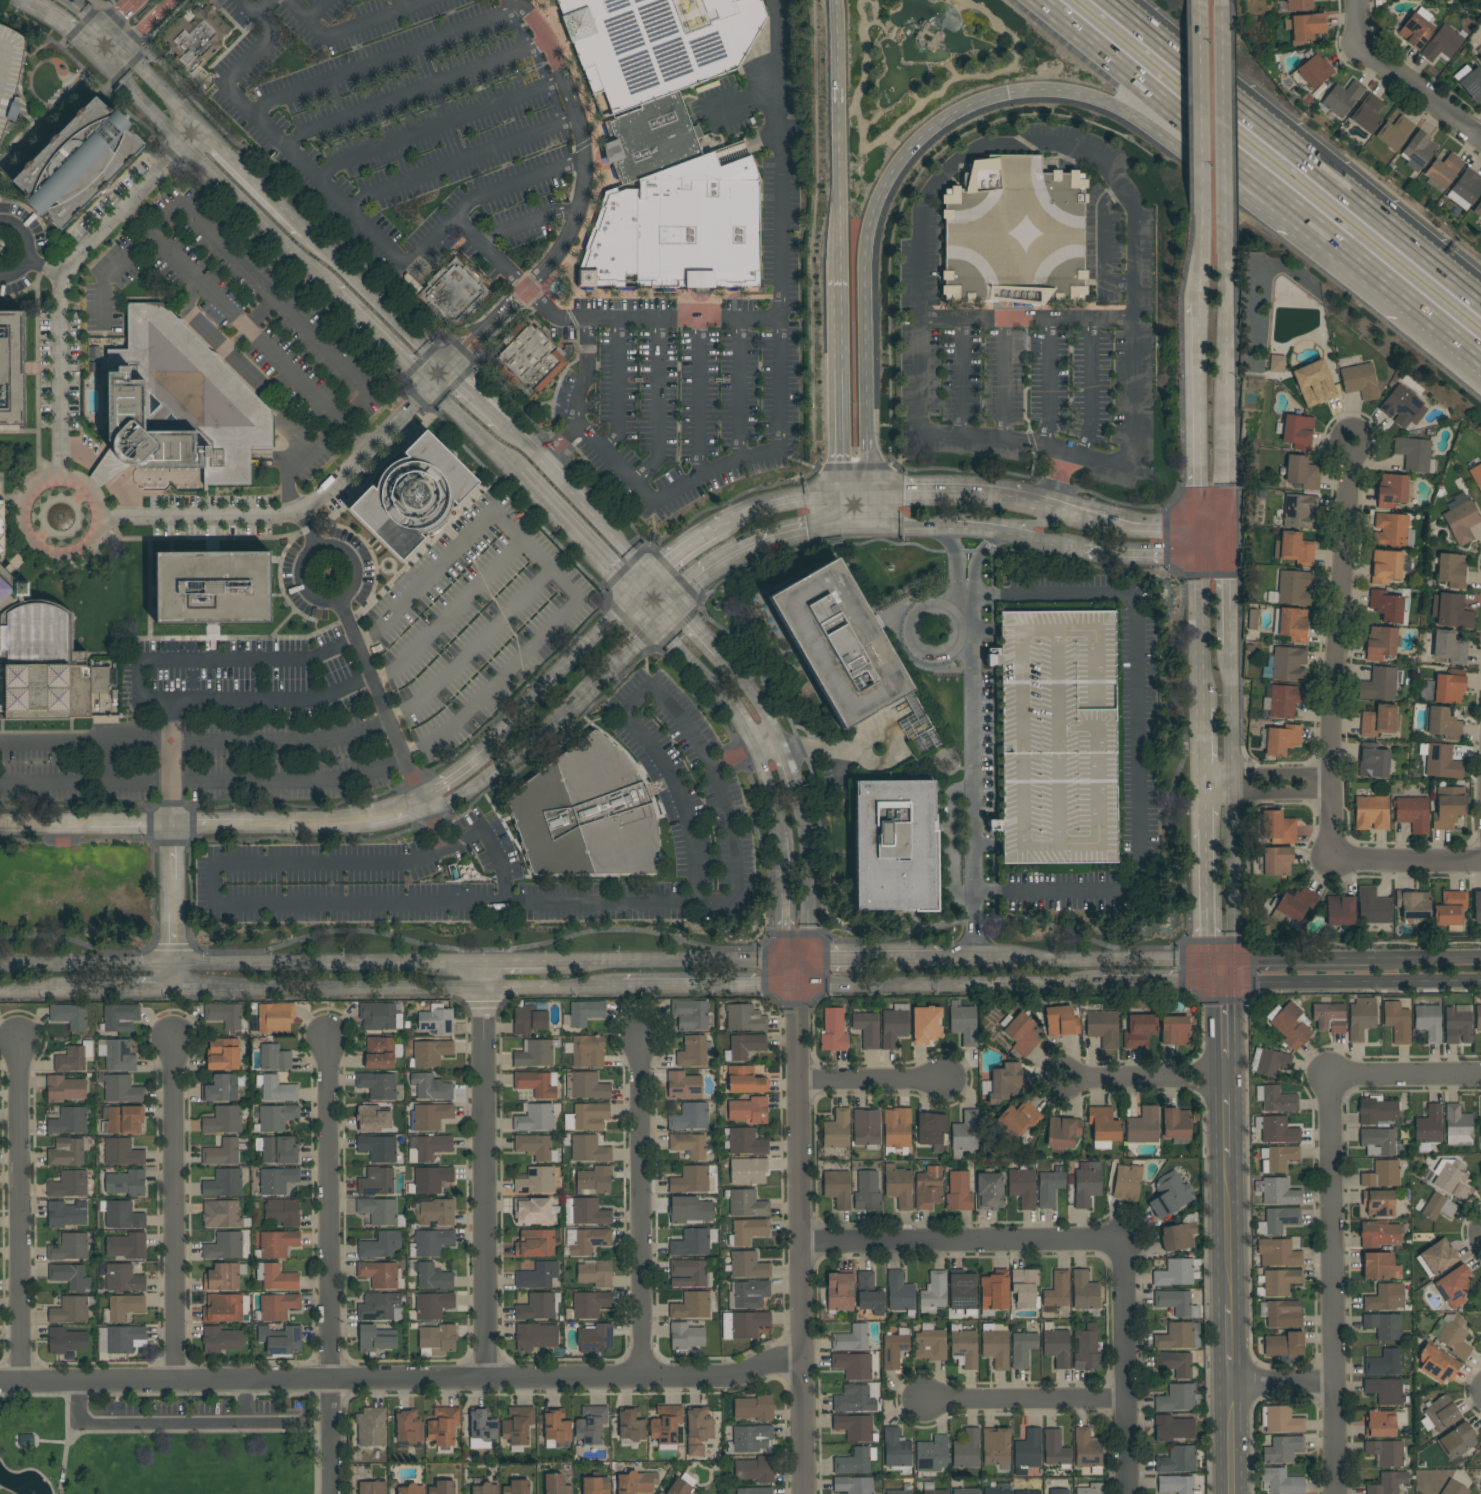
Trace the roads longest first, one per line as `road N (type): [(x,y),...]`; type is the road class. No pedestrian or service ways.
road 1 (motorway): [(860,523),(870,467),(872,228),(908,156),(953,117),(1018,93),(1090,100),(1162,135),(1302,228)]
road 2 (residential): [(0,1383),(724,1376),(801,1358)]
road 3 (tertiary): [(482,988),(1220,980)]
road 4 (residential): [(797,987),(803,1493)]
road 5 (motorway): [(1039,0),(1414,302)]
road 6 (motorway): [(1480,301),(1106,0)]
road 7 (residential): [(447,372),(553,261),(579,208),(584,161),(576,115),(546,42),(511,0)]
road 8 (residential): [(1351,439),(1330,861)]
road 9 (track): [(864,0),(869,55),(859,118),(866,149),(953,81),(1012,70),(1020,42),(963,0)]
road 10 (residential): [(1331,1077),(1335,1493)]
road 11 (residential): [(482,988),(485,1378)]
road 12 (residential): [(188,146),(63,276),(58,481)]
road 13 (residential): [(17,1036),(20,1383)]
road 14 (residential): [(173,1036),(175,1381)]
road 15 (residential): [(326,1036),(330,1380)]
road 16 (residential): [(639,1034),(641,1378)]
road 17 (tertiary): [(1234,963),(1229,638)]
road 18 (residential): [(800,1246),(1122,1239)]
road 19 (tertiary): [(483,965),(169,965)]
road 20 (tertiary): [(169,990),(482,988)]
road 21 (motorway): [(837,0),(839,278)]
road 22 (tertiary): [(1211,963),(940,963)]
road 23 (tertiary): [(1227,523),(1223,253)]
road 24 (tertiary): [(1220,980),(1480,977)]
road 25 (tertiary): [(1202,0),(1201,255)]
road 26 (residential): [(1122,1239),(1126,1493)]
road 27 (tertiary): [(1223,253),(1224,0)]
road 28 (tertiary): [(1102,518),(968,490),(866,490)]
road 29 (residential): [(86,493),(58,481),(29,496),(22,523),(36,547),(53,555),(83,548),(97,521),(86,493)]
road 30 (tertiary): [(636,598),(473,758)]
road 31 (tertiary): [(797,965),(572,964)]
road 32 (tertiary): [(1195,303),(1198,523)]
road 33 (motorway): [(839,278),(841,468),(849,491)]
road 34 (tertiary): [(675,603),(723,561),(771,538),(860,523)]
road 35 (residential): [(921,1402),(1125,1400)]
road 36 (tertiary): [(447,372),(304,233)]
road 37 (tertiary): [(188,146),(328,286)]
road 38 (tertiary): [(524,481),(658,622)]
road 39 (tertiary): [(422,804),(449,803),(580,701)]
road 40 (residential): [(97,521),(287,514)]
road 41 (residential): [(300,512),(432,388)]
road 42 (tertiary): [(797,965),(810,941),(810,858),(798,795)]
road 43 (tertiary): [(1205,793),(1211,963)]
road 44 (tertiary): [(169,965),(0,969)]
road 45 (tertiary): [(0,993),(169,990)]
road 46 (residential): [(1061,1079),(1223,1079)]
road 47 (tertiary): [(866,490),(760,508),(714,530)]
road 48 (residential): [(1359,41),(1480,138)]
road 49 (tertiary): [(1198,555),(1202,709)]
road 50 (residential): [(797,1081),(947,1082)]
road 51 (residential): [(1330,861),(1480,861)]
road 52 (tertiary): [(1225,1156),(1229,1305)]
road 53 (residential): [(1331,1077),(1480,1076)]
road 54 (tertiary): [(328,286),(432,388)]
road 55 (tertiary): [(203,131),(101,29)]
road 56 (tertiary): [(304,233),(203,131)]
road 57 (tertiary): [(940,963),(797,965)]
road 58 (tertiary): [(1377,962),(1234,963)]
road 59 (residential): [(169,825),(169,965)]
road 60 (tertiary): [(675,603),(580,504)]
road 61 (tertiary): [(580,701),(675,603)]
road 62 (motorway): [(1302,228),(1414,302)]
road 63 (tertiary): [(757,747),(778,802),(789,876)]
road 64 (tertiary): [(432,388),(524,481)]
road 65 (residential): [(1332,774),(1205,776)]
road 66 (residential): [(1205,793),(1332,791)]

